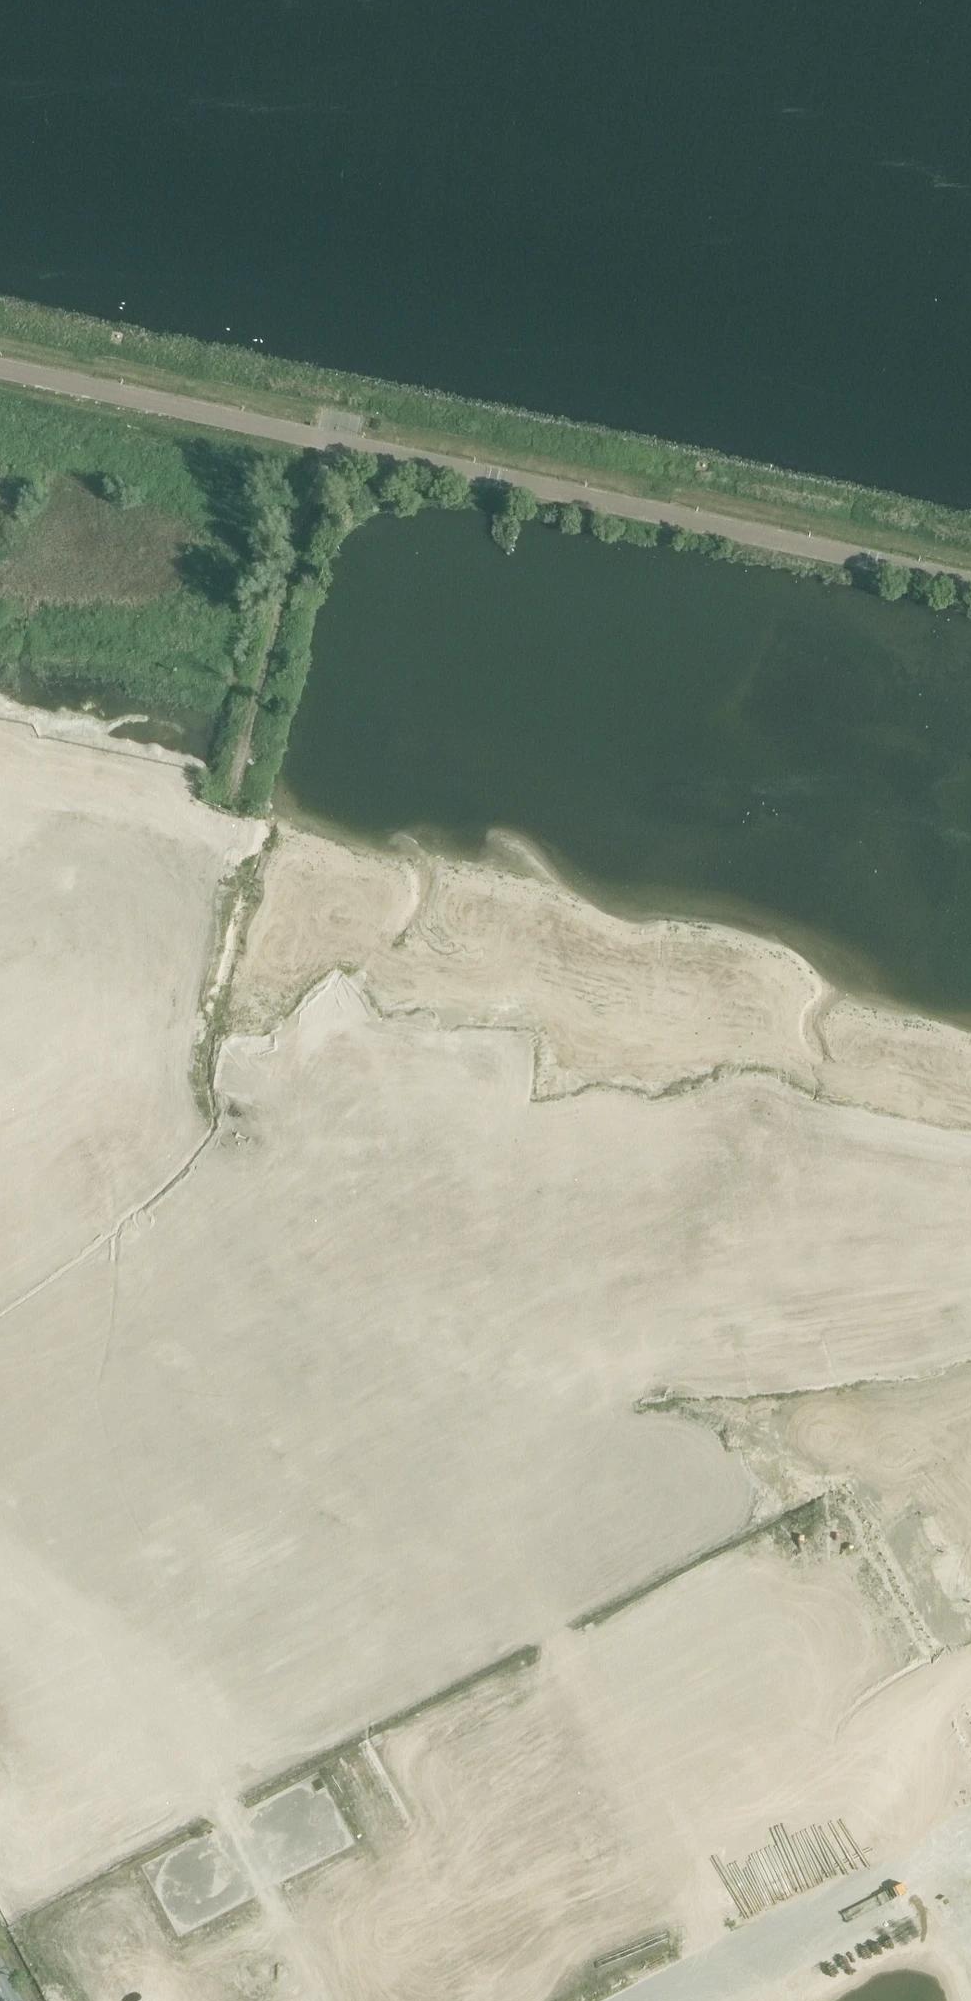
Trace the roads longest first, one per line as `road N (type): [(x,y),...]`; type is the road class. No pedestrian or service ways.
road 1 (unclassified): [(0,368),(970,583)]
road 2 (track): [(174,1048),(250,704),(332,441)]

